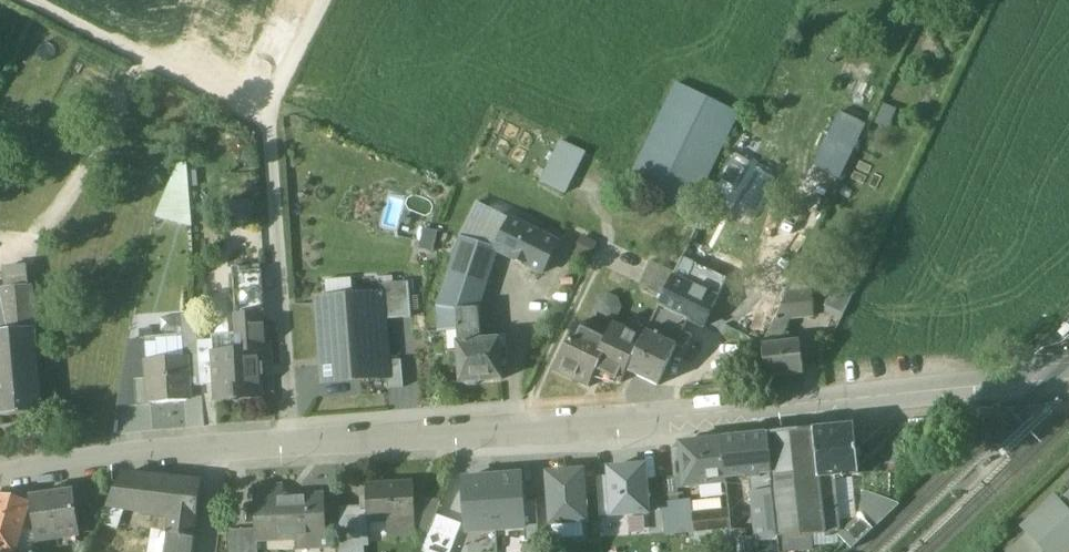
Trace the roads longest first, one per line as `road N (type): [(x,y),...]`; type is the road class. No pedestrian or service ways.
road 1 (residential): [(219,449),(1068,380)]
road 2 (track): [(269,117),(40,0)]
road 3 (residential): [(0,481),(219,449)]
road 4 (track): [(328,0),(269,117)]

